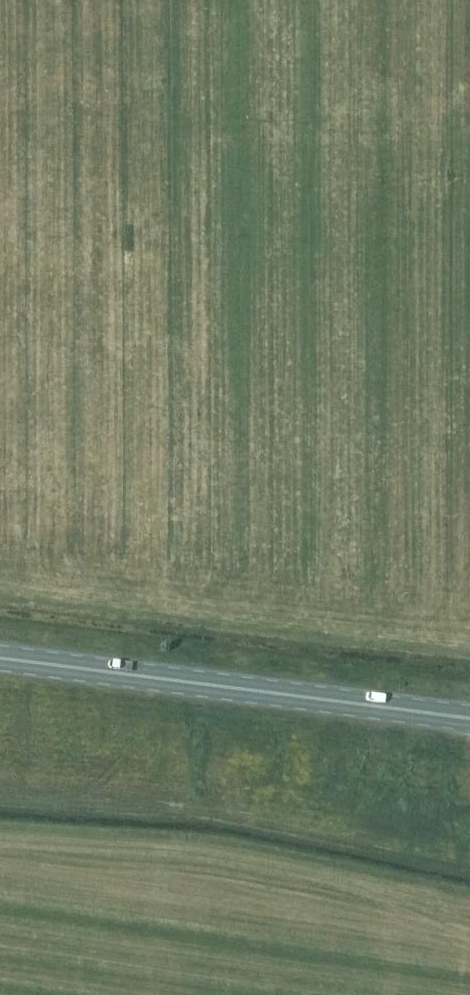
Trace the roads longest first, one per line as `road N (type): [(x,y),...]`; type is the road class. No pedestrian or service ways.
road 1 (primary): [(0,658),(469,719)]

